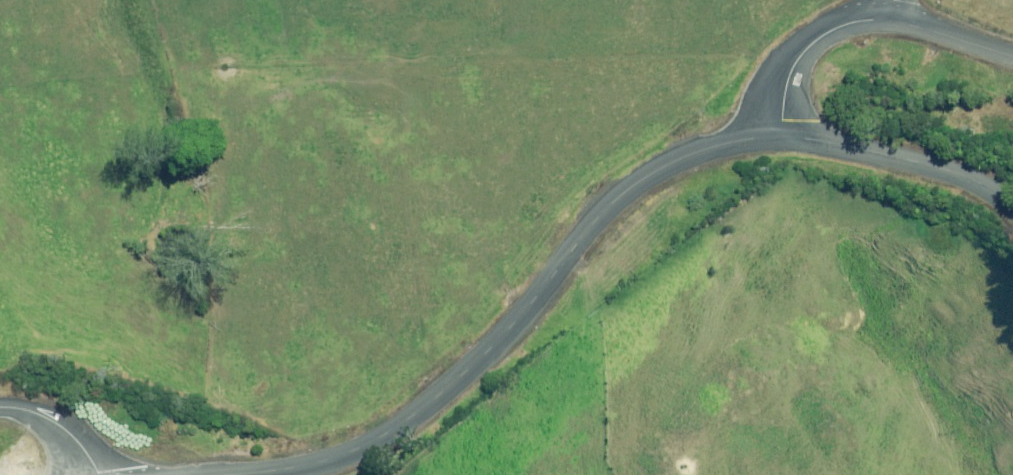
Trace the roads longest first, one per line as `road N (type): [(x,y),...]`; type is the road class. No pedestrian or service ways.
road 1 (unclassified): [(233,474),(356,445),(399,421),(477,356),(602,211),(643,175),(736,140),(785,137)]
road 2 (unclassified): [(785,137),(932,165),(998,194),(1012,210)]
road 3 (unclassified): [(785,137),(785,92),(807,46),(856,20),(892,20)]
road 4 (unclassified): [(0,423),(50,421),(96,448),(104,474)]
road 5 (unclassified): [(892,20),(1012,55)]

